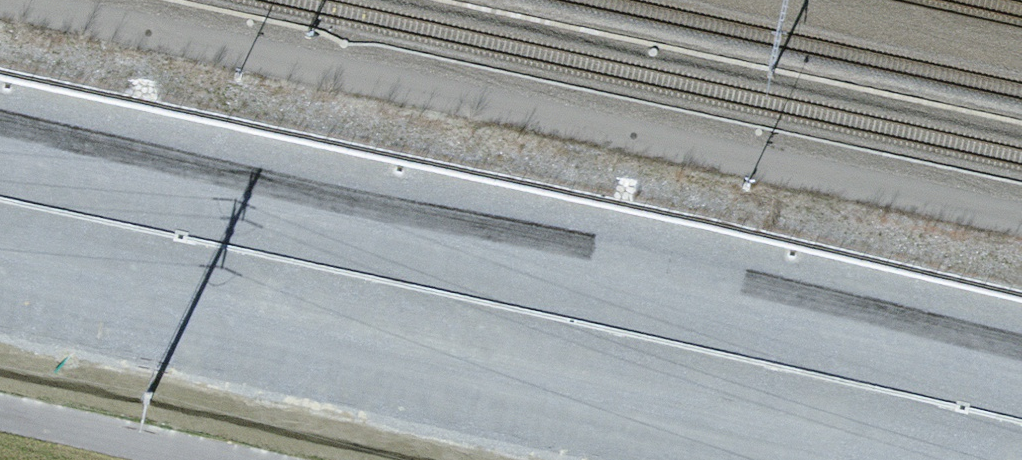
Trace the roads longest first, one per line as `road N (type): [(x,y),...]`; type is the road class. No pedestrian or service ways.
road 1 (motorway): [(1021,373),(0,152)]
road 2 (motorway): [(0,279),(809,459)]
road 3 (unclassified): [(0,406),(247,459)]

